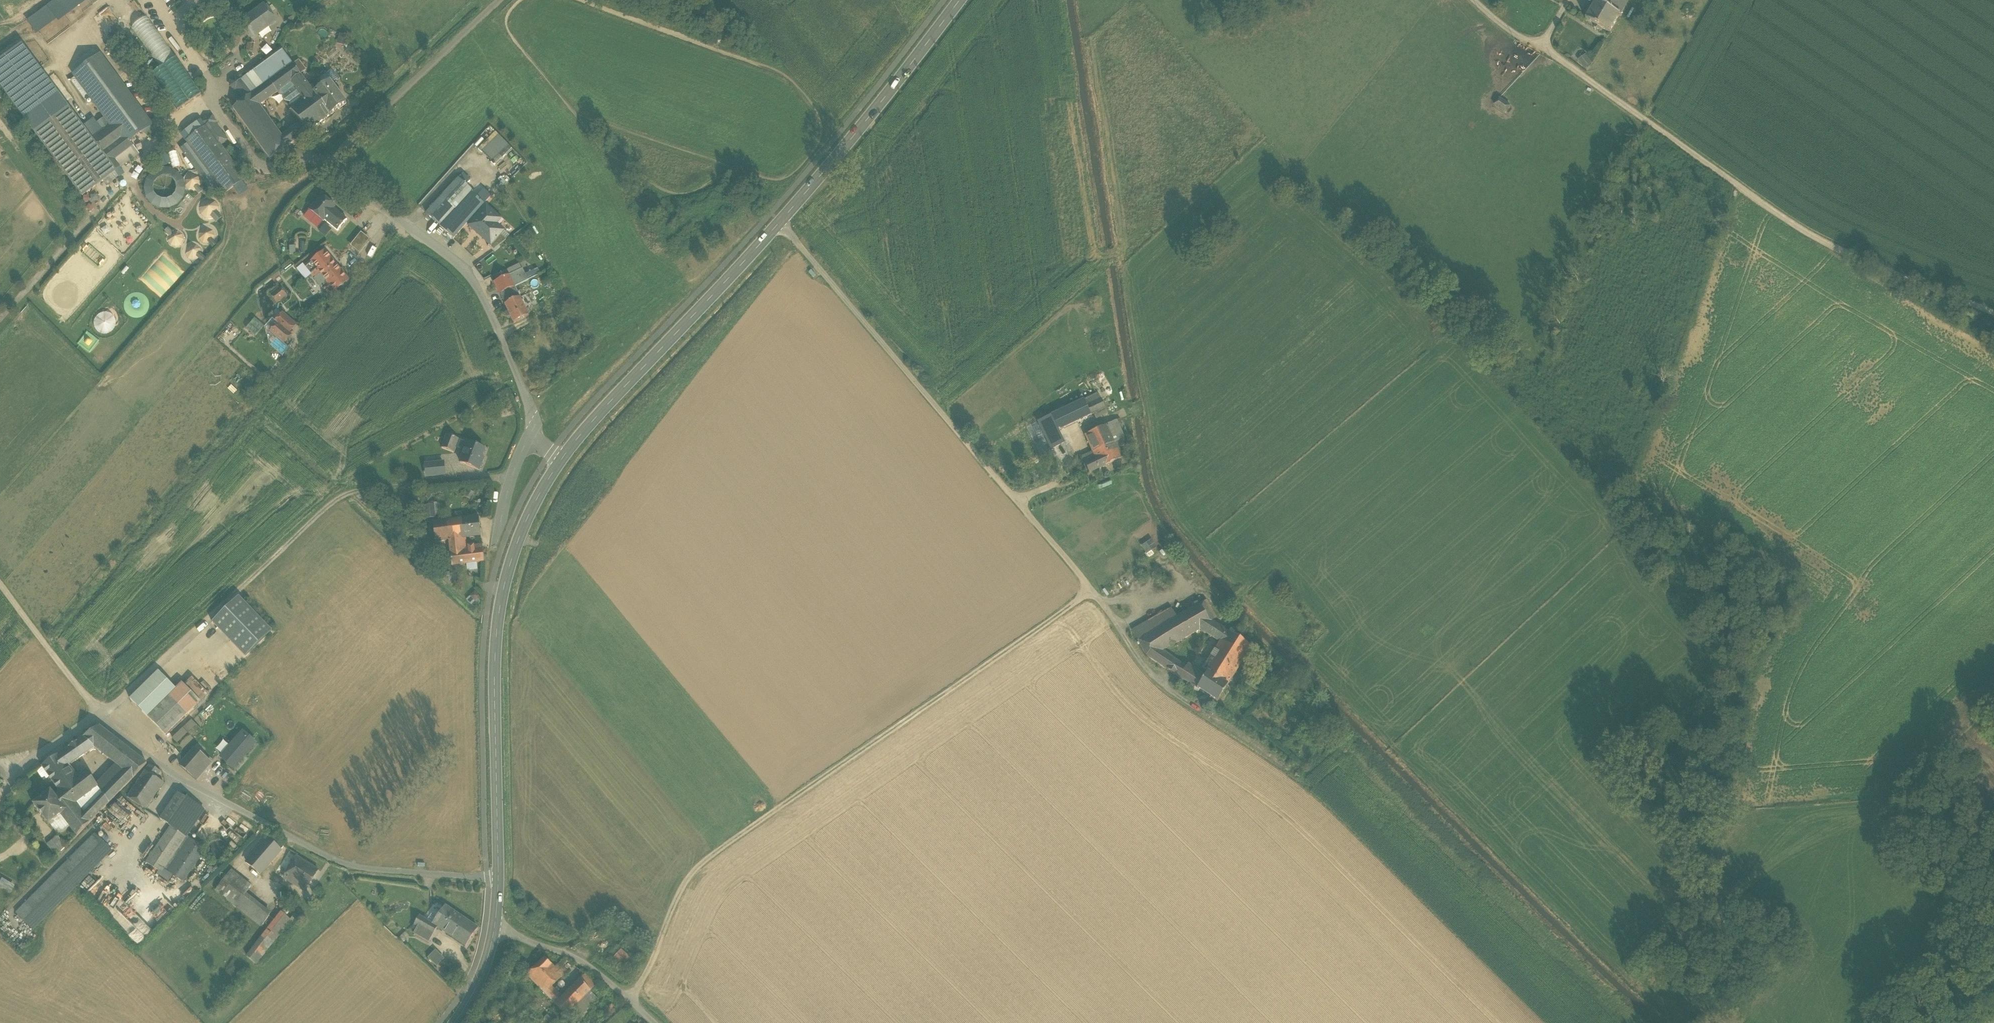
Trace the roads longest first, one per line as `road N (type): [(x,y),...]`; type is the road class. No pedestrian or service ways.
road 1 (unclassified): [(778,221),(1165,678)]
road 2 (unclassified): [(495,0),(336,150),(334,169),(473,282),(525,395),(543,412)]
road 3 (track): [(1539,46),(1771,207),(1993,315)]
road 4 (unclassified): [(512,477),(350,490),(98,713)]
road 5 (tertiary): [(573,440),(527,518),(499,608),(498,877)]
road 6 (residential): [(498,877),(333,860),(225,807),(98,713)]
road 7 (track): [(1993,944),(1895,806),(1898,789),(1993,702)]
road 8 (tertiary): [(778,221),(573,440)]
road 9 (tertiary): [(960,0),(778,221)]
road 10 (track): [(0,330),(156,153)]
road 11 (unclassified): [(495,926),(577,957),(652,1022)]
road 12 (track): [(0,583),(98,713)]
road 13 (residential): [(98,713),(23,766),(0,801)]

